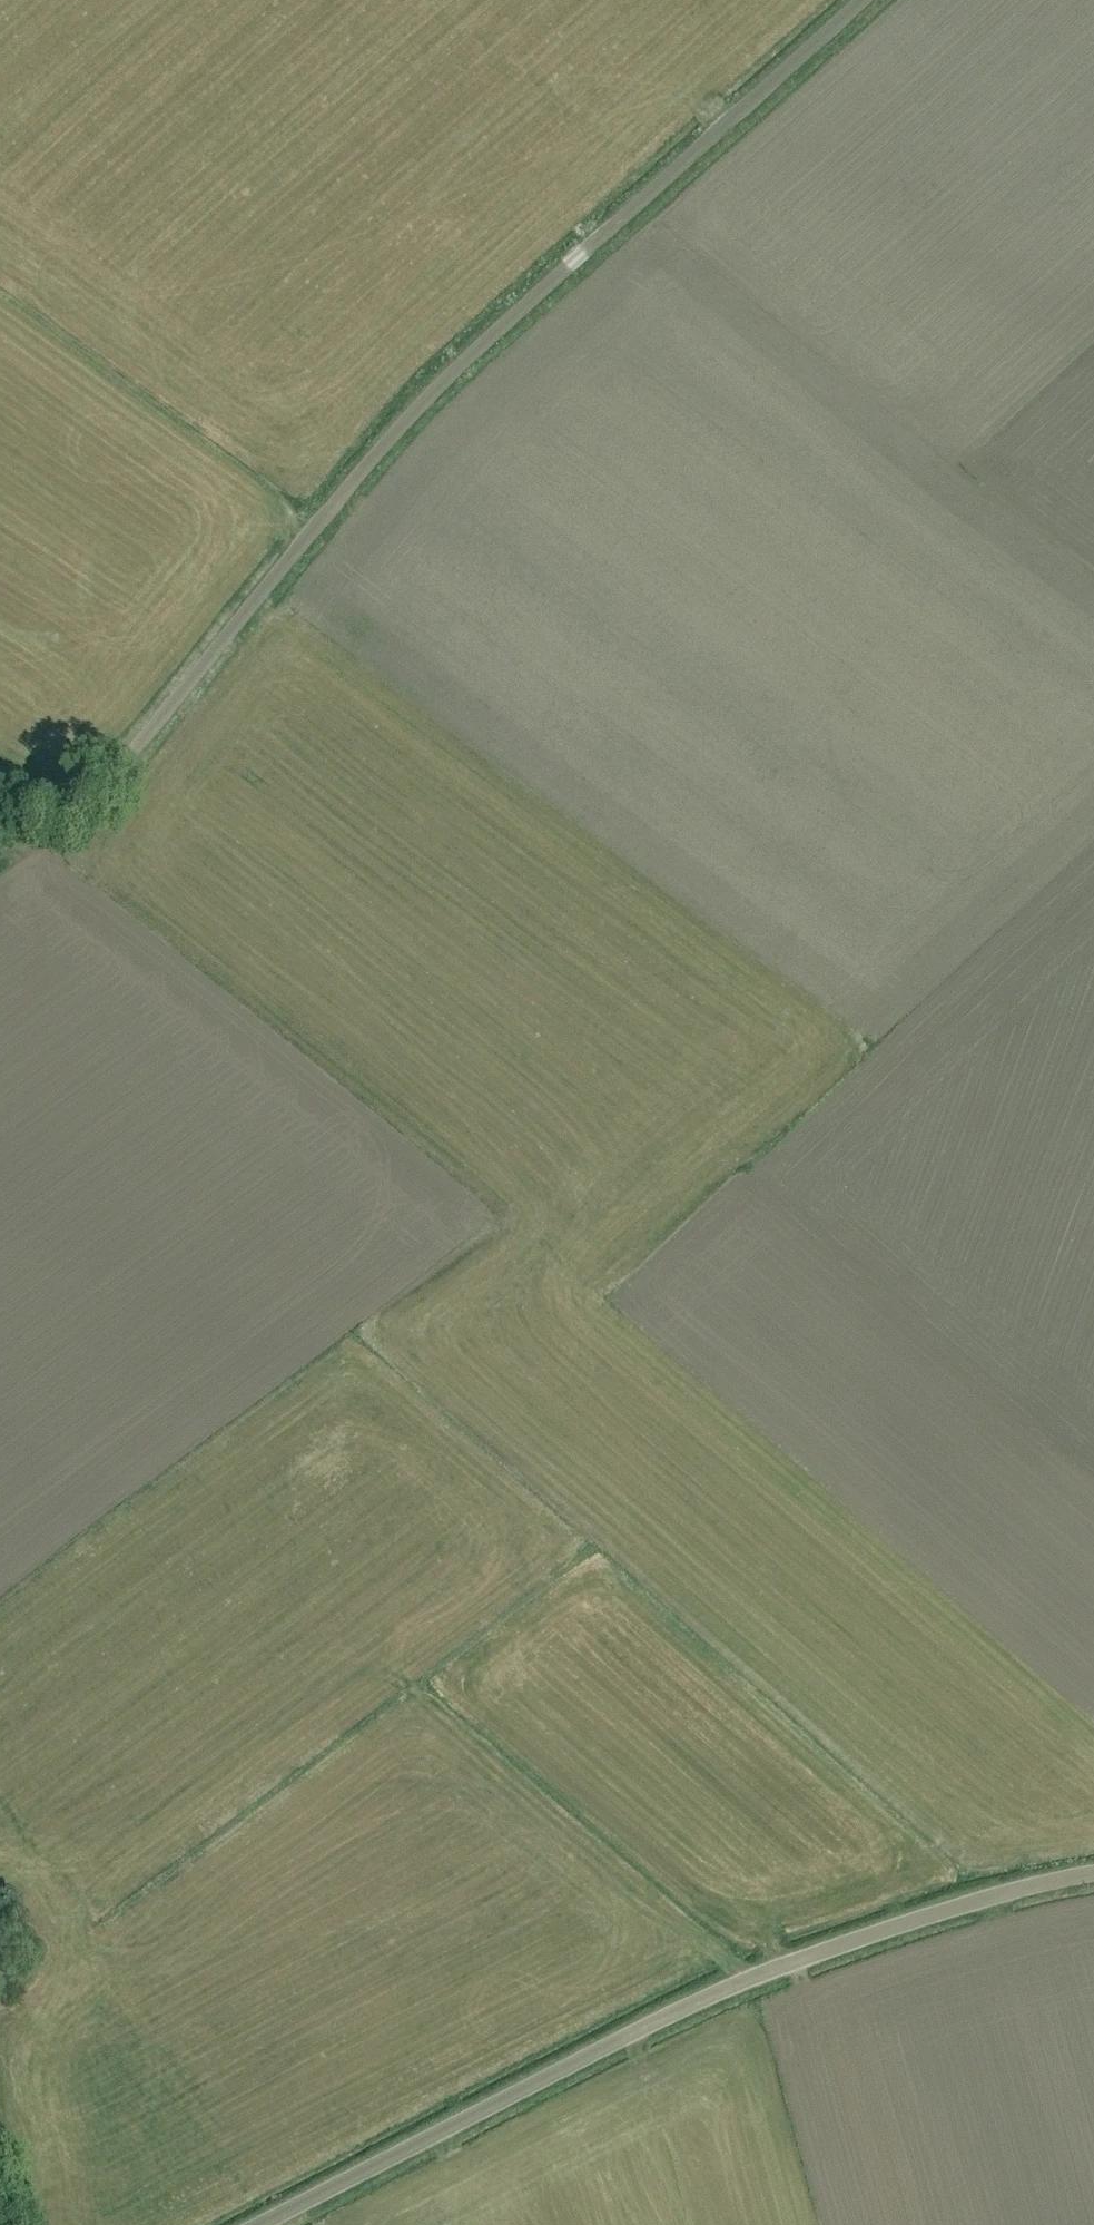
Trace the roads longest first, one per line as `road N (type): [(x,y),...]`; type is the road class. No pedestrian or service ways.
road 1 (unclassified): [(0,787),(54,806),(104,785),(438,388),(867,0)]
road 2 (unclassified): [(256,2224),(762,1969),(954,1895),(1093,1868)]

